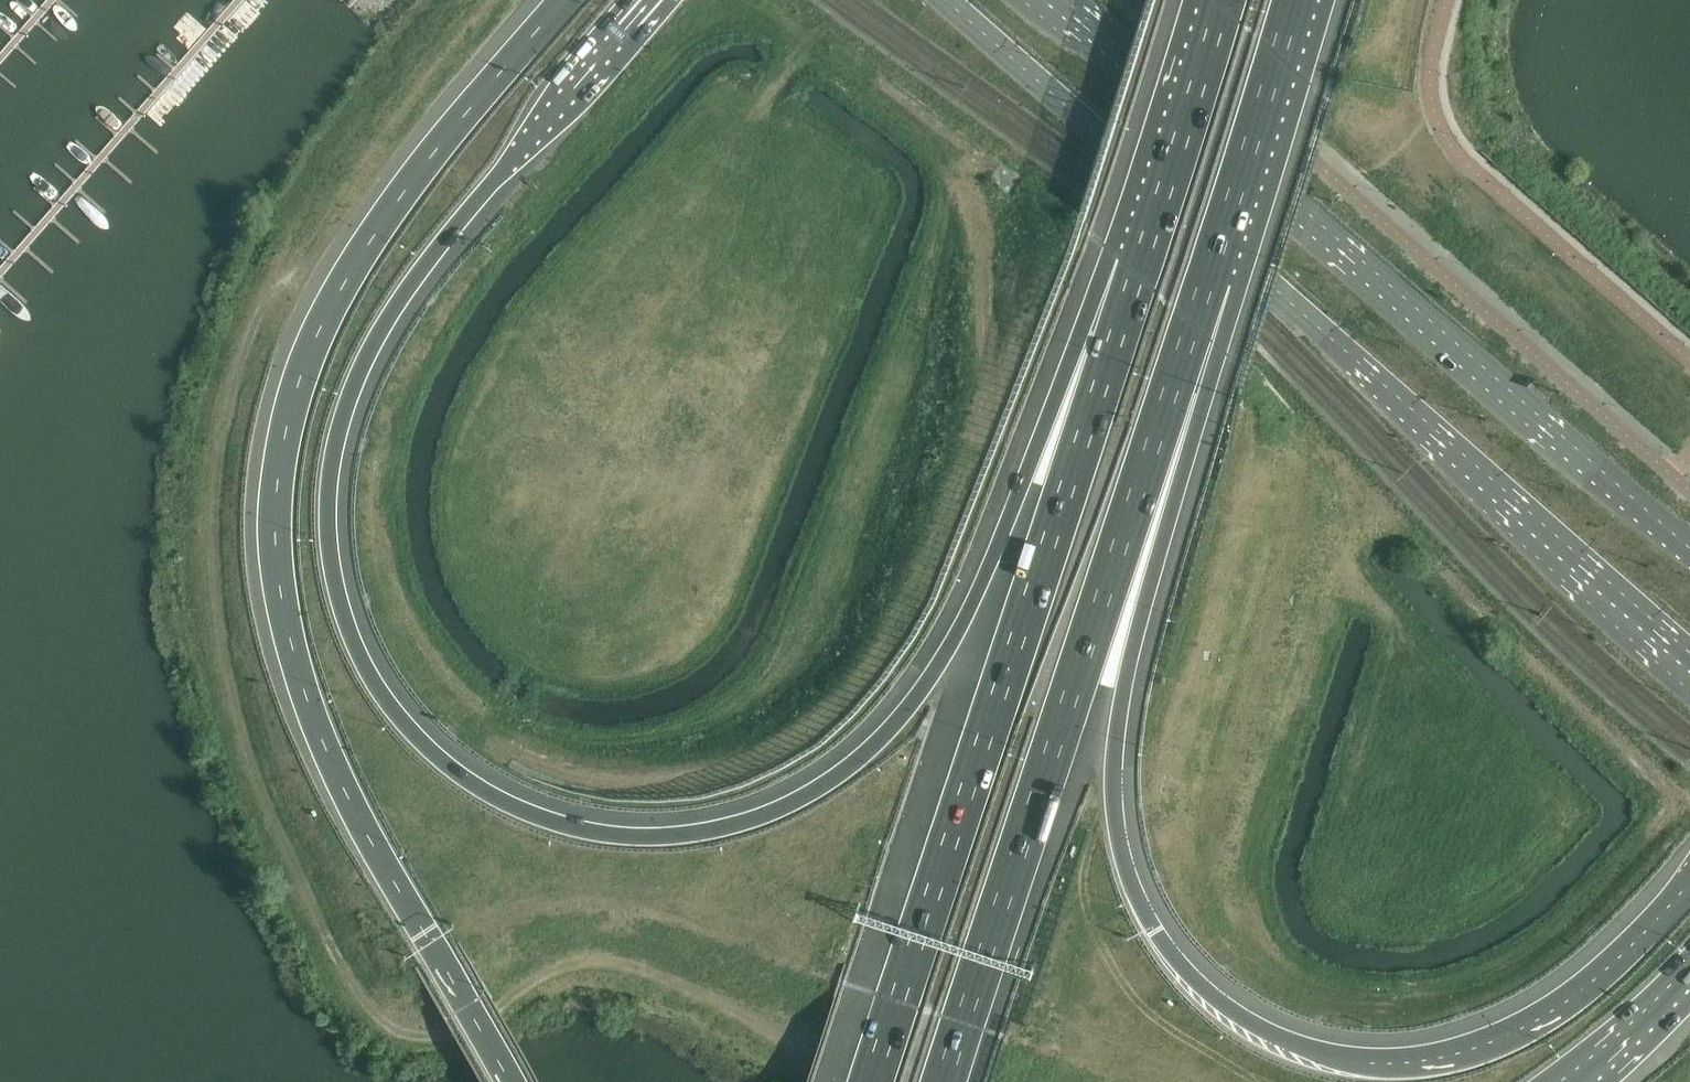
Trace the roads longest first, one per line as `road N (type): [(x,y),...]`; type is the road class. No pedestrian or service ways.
road 1 (motorway): [(1136,271),(975,602),(941,658),(863,749),(814,787),(705,830),(600,831),(512,807),(457,773),(409,731),(361,662),(338,598),(332,465),(369,343),(421,264),(651,0)]
road 2 (motorway): [(1689,884),(1568,997),(1469,1051),(1412,1065),(1313,1054),(1212,995),(1179,961),(1128,862),(1116,805),(1119,734),(1211,275)]
road 3 (motorway): [(564,0),(361,244),(282,435),(278,509),(290,627),(310,701),(343,782),(515,1081)]
road 4 (primary): [(946,0),(1689,654)]
road 5 (motorway): [(1136,271),(873,1081)]
road 6 (motorway): [(947,1081),(1211,275)]
road 7 (primary): [(1689,549),(1064,0)]
road 8 (motorway): [(1211,275),(1296,0)]
road 9 (motorway): [(1224,0),(1136,271)]
road 10 (motorway): [(1577,1081),(1689,977)]

